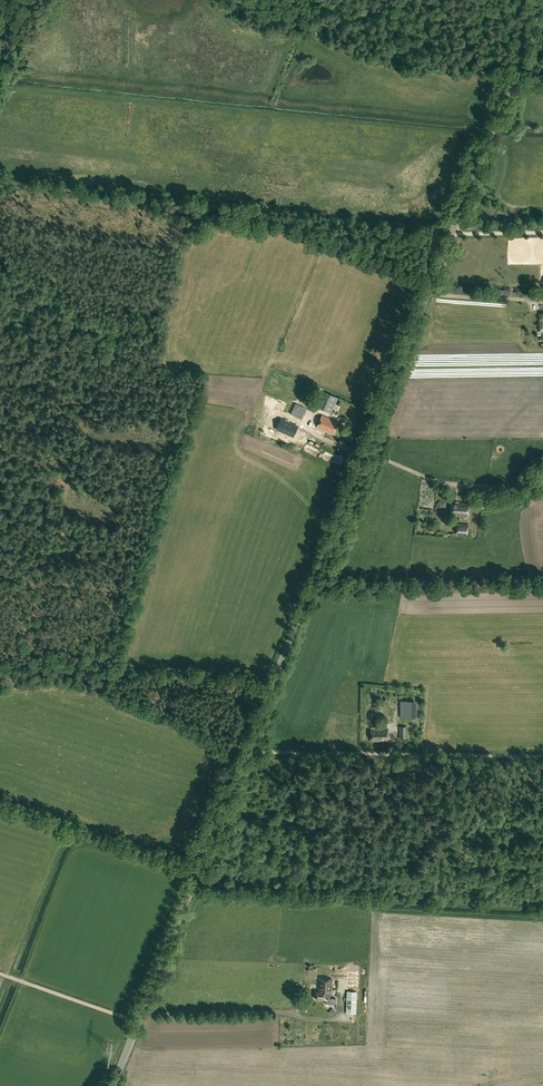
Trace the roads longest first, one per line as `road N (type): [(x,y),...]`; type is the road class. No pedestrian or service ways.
road 1 (tertiary): [(113,1085),(542,8)]
road 2 (track): [(245,753),(542,757)]

